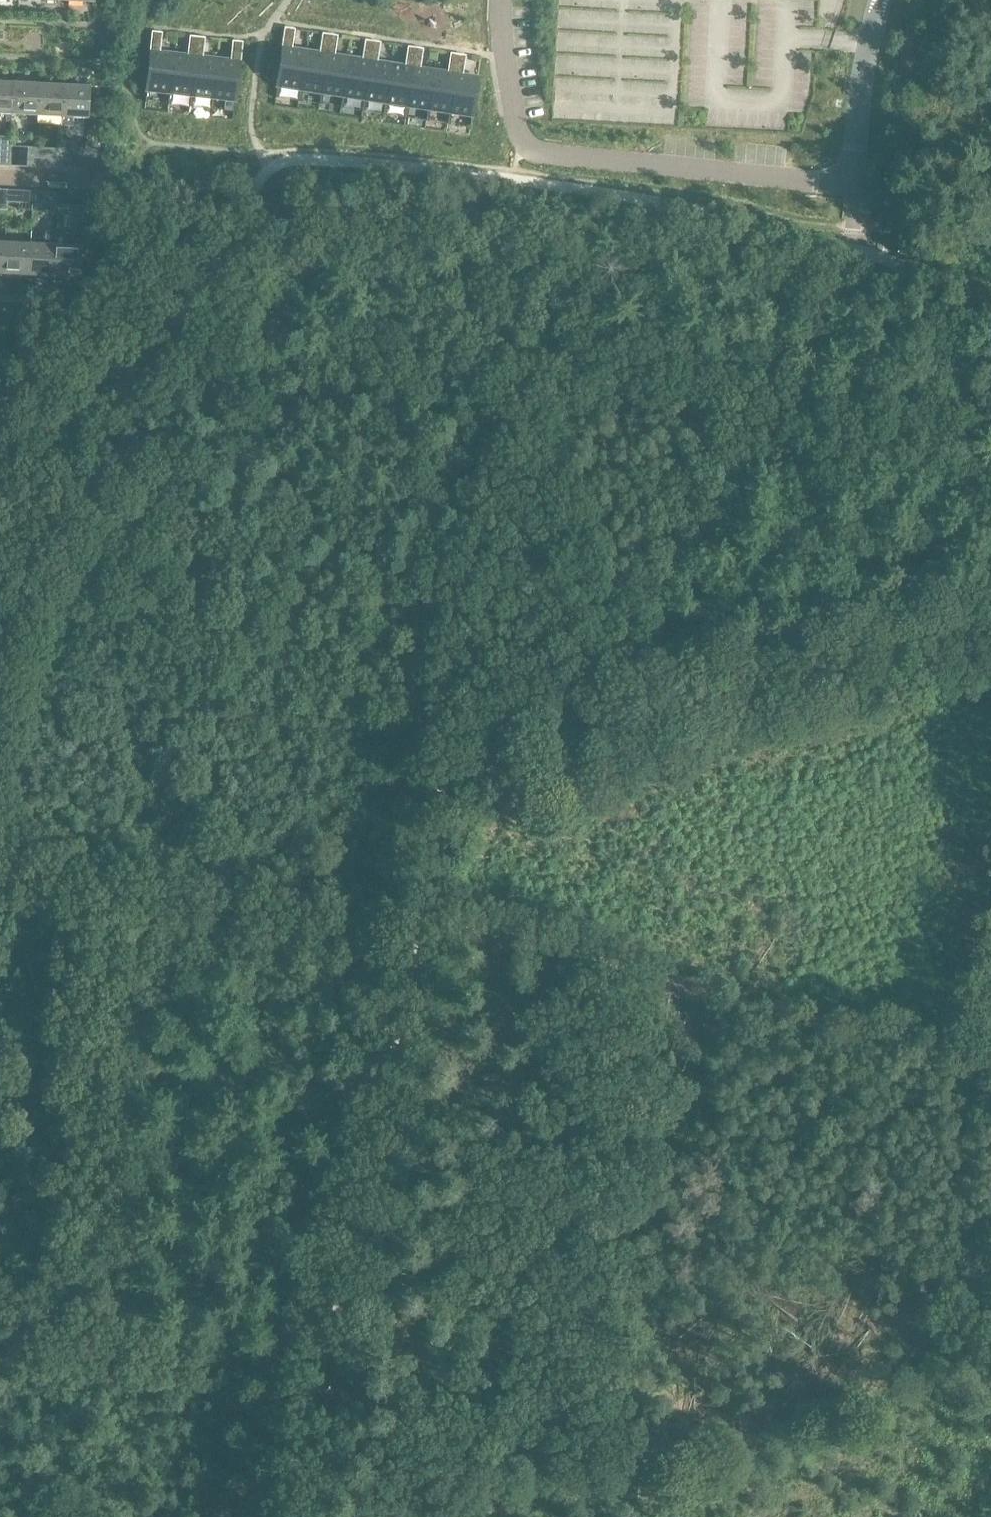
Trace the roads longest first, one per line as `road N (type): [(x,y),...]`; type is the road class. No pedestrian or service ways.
road 1 (track): [(851,250),(781,398),(470,763),(287,1516)]
road 2 (residential): [(856,185),(529,150),(516,127),(500,53),(501,0)]
road 3 (unclassified): [(856,185),(880,0)]

